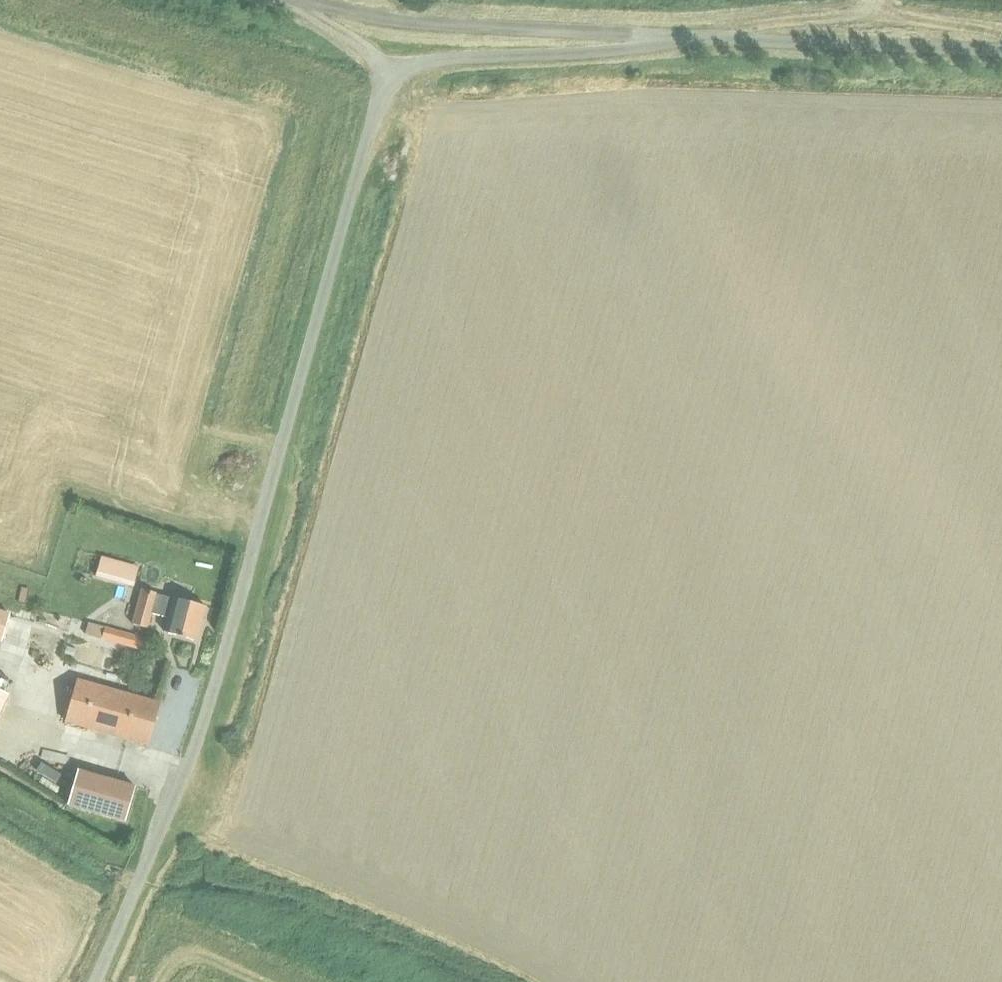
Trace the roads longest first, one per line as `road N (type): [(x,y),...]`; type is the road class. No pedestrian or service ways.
road 1 (unclassified): [(87,981),(208,705),(388,68)]
road 2 (unclassified): [(388,68),(610,50),(668,35),(1001,50)]
road 3 (track): [(668,35),(453,25),(284,0)]

